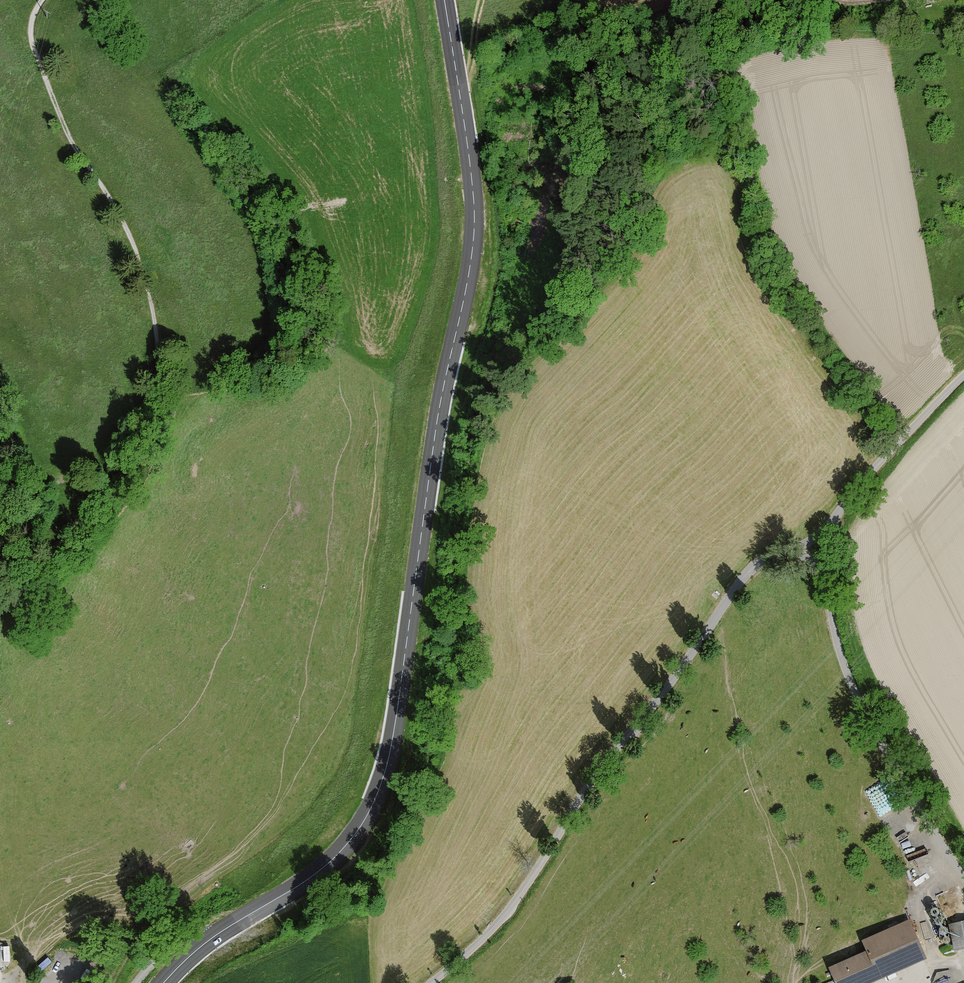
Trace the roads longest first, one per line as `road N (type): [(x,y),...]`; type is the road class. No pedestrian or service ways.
road 1 (secondary): [(445,0),(475,231),(387,771),(330,861),(213,934),(159,982)]
road 2 (track): [(43,0),(30,33),(36,56),(145,277),(156,380),(140,441),(105,491),(49,558),(0,590)]
road 3 (unclassified): [(796,551),(746,574),(501,920),(431,982)]
road 4 (unclassified): [(963,874),(884,749),(845,669),(825,575)]
road 5 (unclassified): [(963,376),(854,491),(831,526)]

